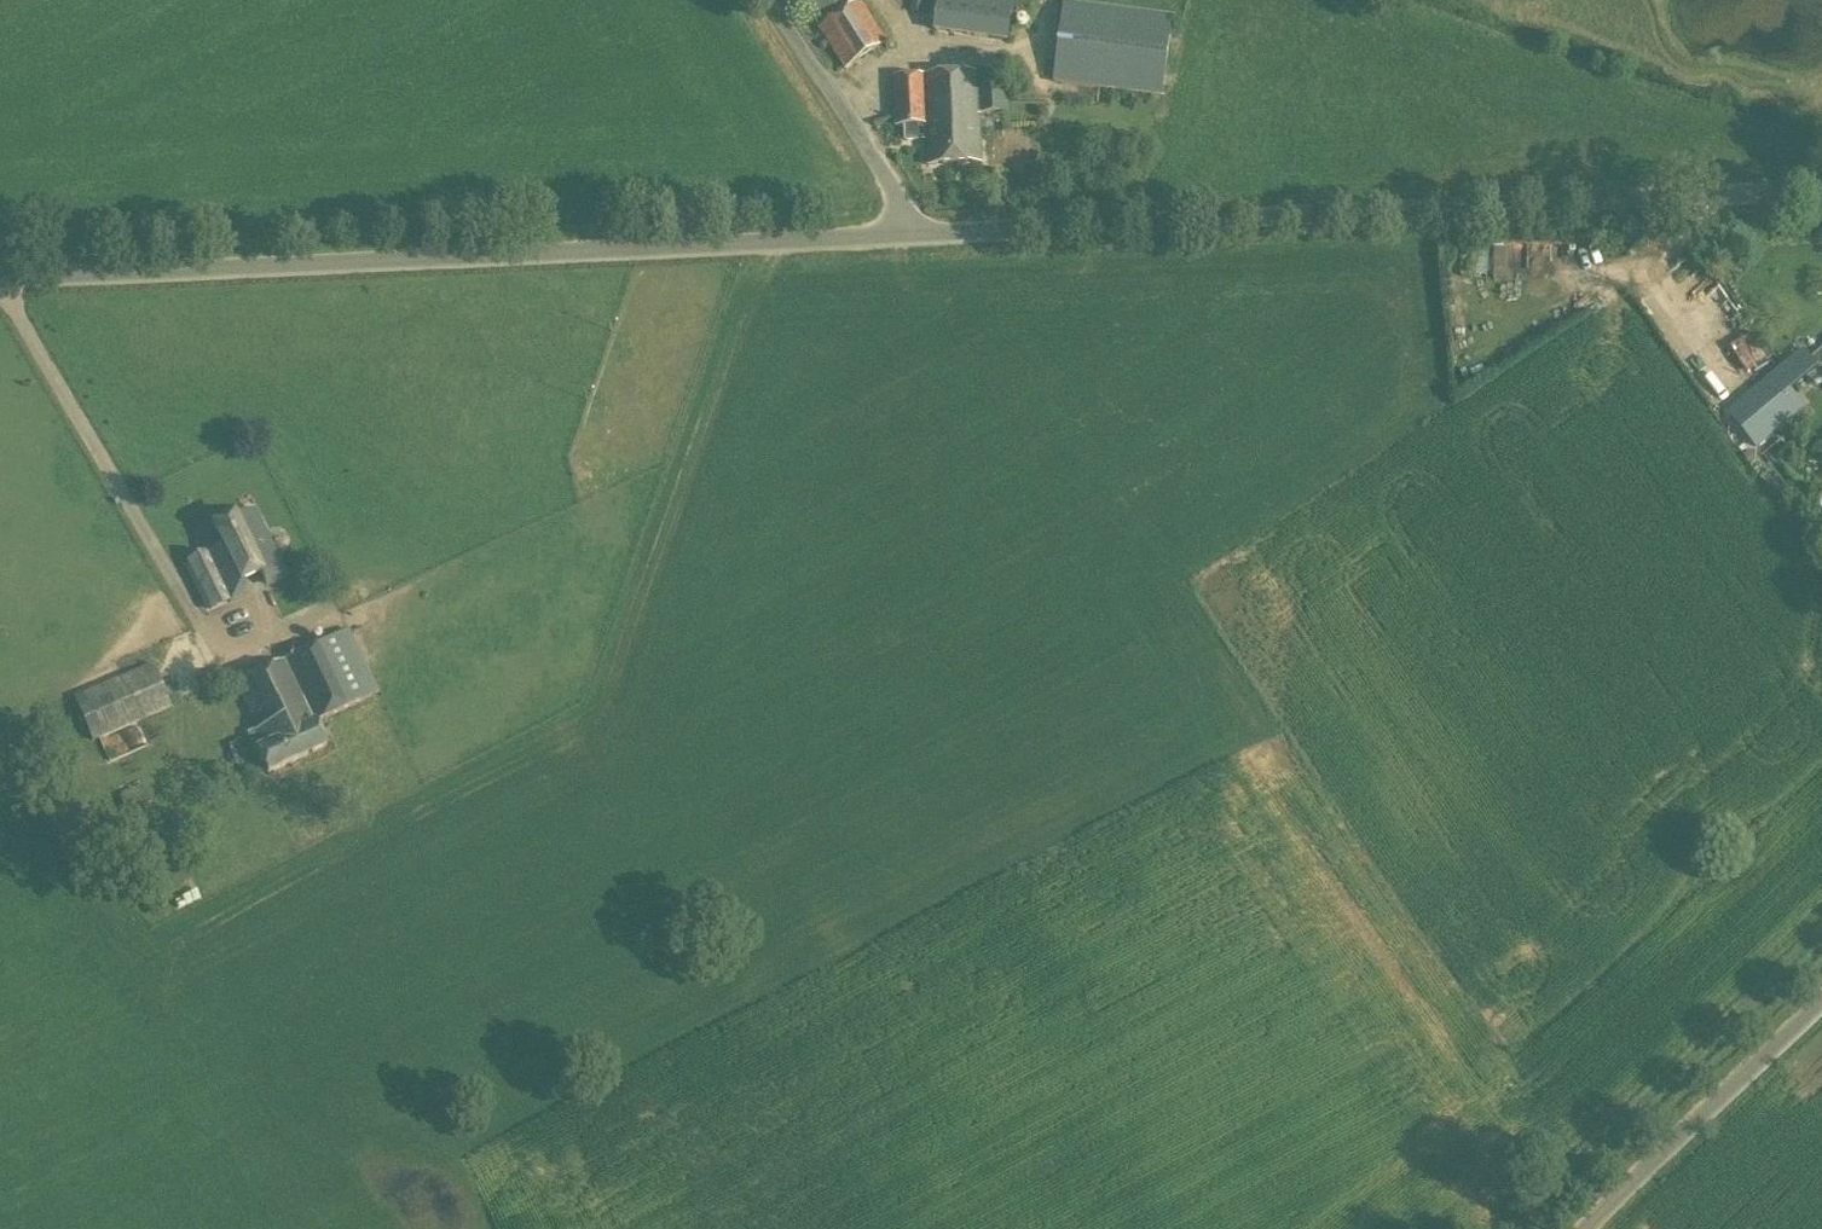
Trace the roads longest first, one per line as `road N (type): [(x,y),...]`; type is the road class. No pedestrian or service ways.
road 1 (unclassified): [(904,230),(1821,178)]
road 2 (unclassified): [(0,273),(904,230)]
road 3 (unclassified): [(1574,1228),(1821,996)]
road 4 (unclassified): [(904,230),(897,191),(774,0)]

